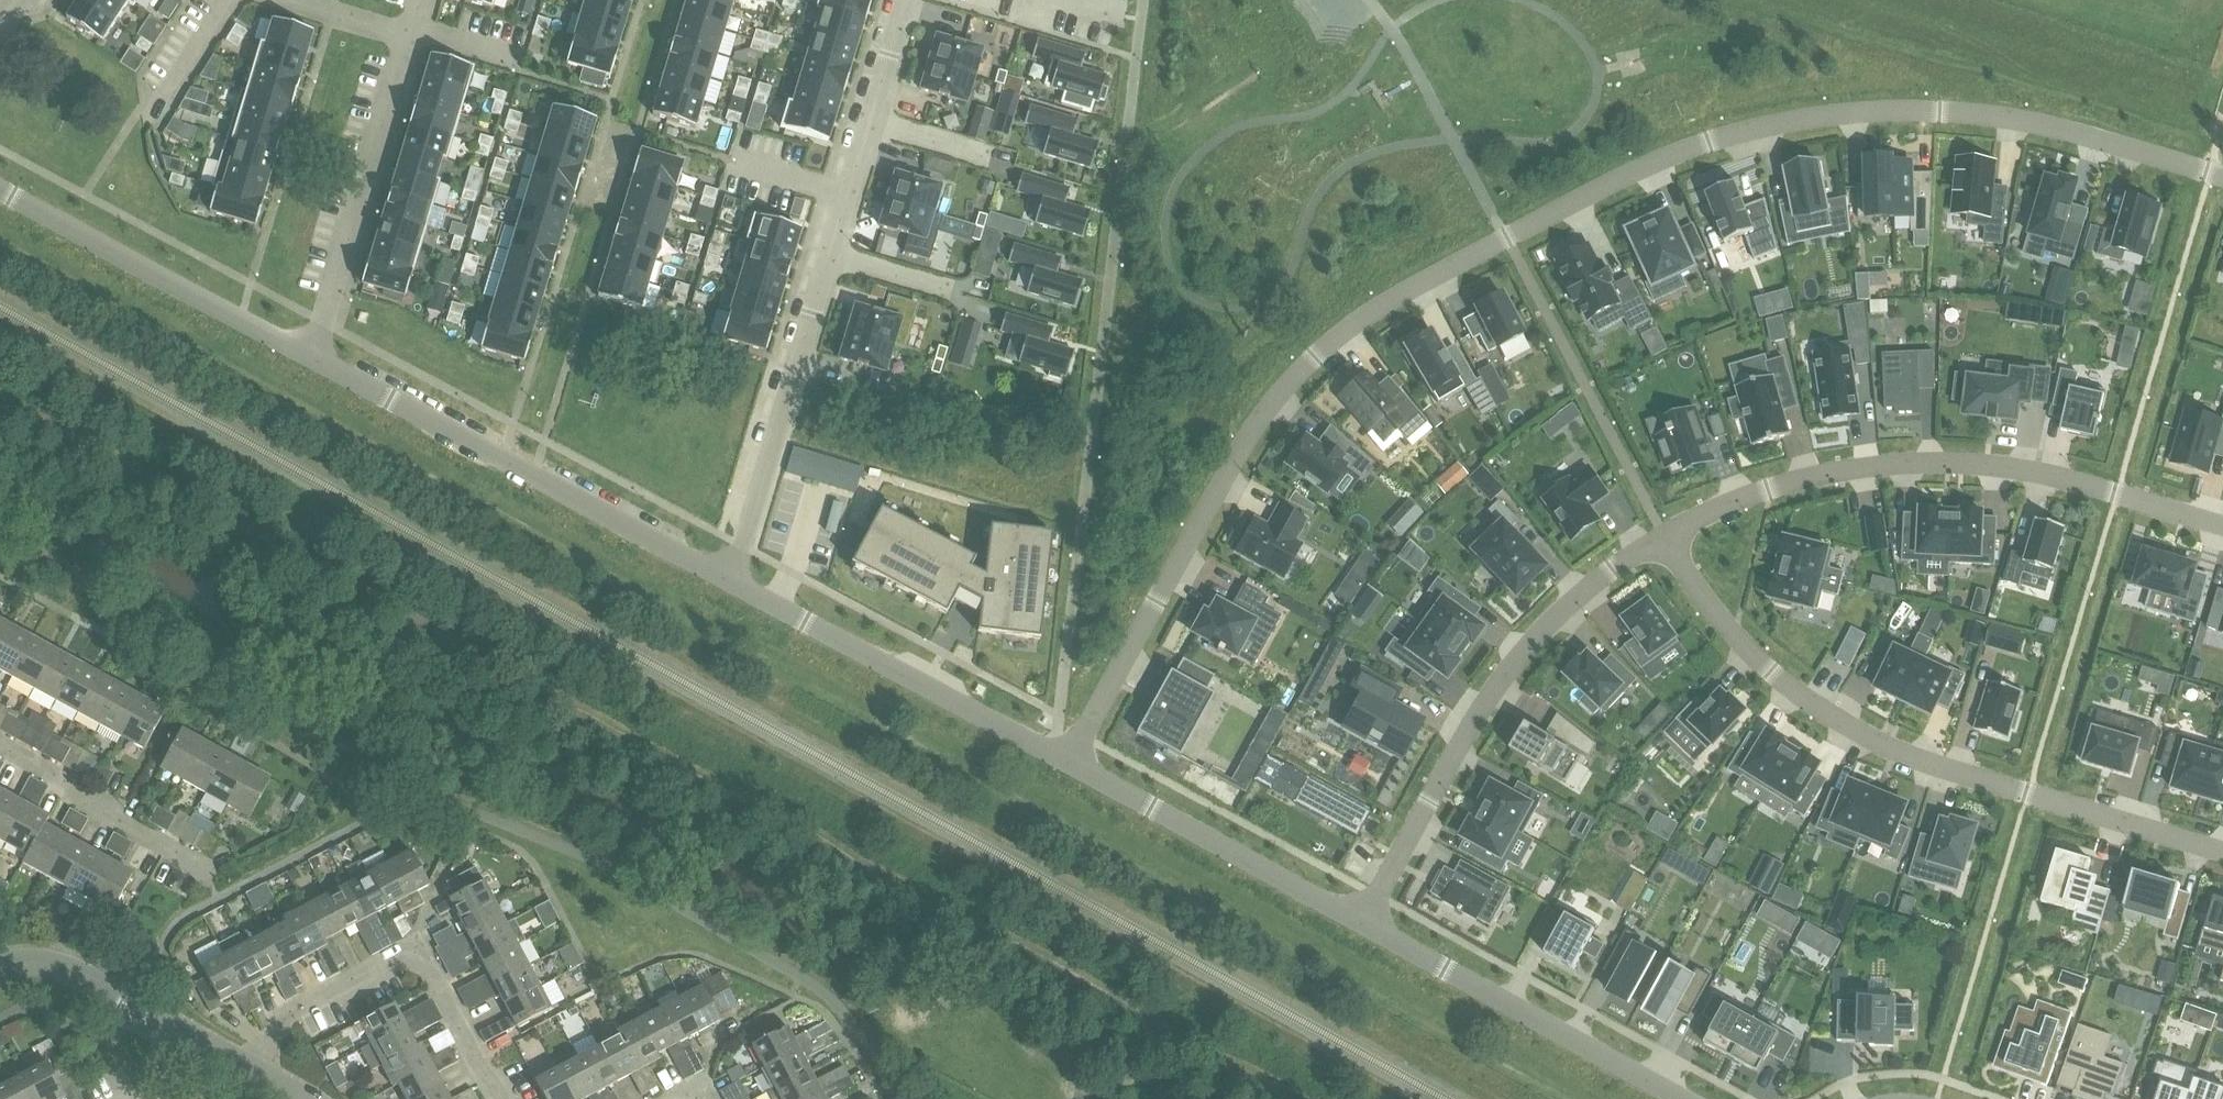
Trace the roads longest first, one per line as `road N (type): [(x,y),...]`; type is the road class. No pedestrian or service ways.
road 1 (residential): [(1057,757),(1089,727),(1245,443),(1282,396),(1361,317),(1505,238),(1673,154),(1843,113),(2029,120),(2222,176)]
road 2 (residential): [(1660,533),(1727,629),(1833,719),(1927,764),(2222,851)]
road 3 (residential): [(1660,533),(1787,483),(1910,461),(2028,470),(2222,525)]
road 4 (residential): [(1359,922),(1505,671),(1578,592),(1660,533)]
road 5 (residential): [(315,359),(733,582)]
road 6 (residential): [(847,190),(733,582)]
road 7 (residential): [(496,1098),(415,947),(288,1013),(255,1071)]
road 8 (residential): [(733,582),(1057,757)]
road 9 (residential): [(1359,922),(1681,1098)]
road 10 (residential): [(0,189),(315,359)]
road 11 (residential): [(1057,757),(1359,922)]
road 12 (residential): [(412,31),(315,359)]
road 13 (residential): [(211,871),(0,745)]
road 14 (unclassified): [(182,1032),(65,968),(27,959),(0,965)]
road 15 (residential): [(903,0),(847,190)]
road 16 (residential): [(158,110),(235,0)]

